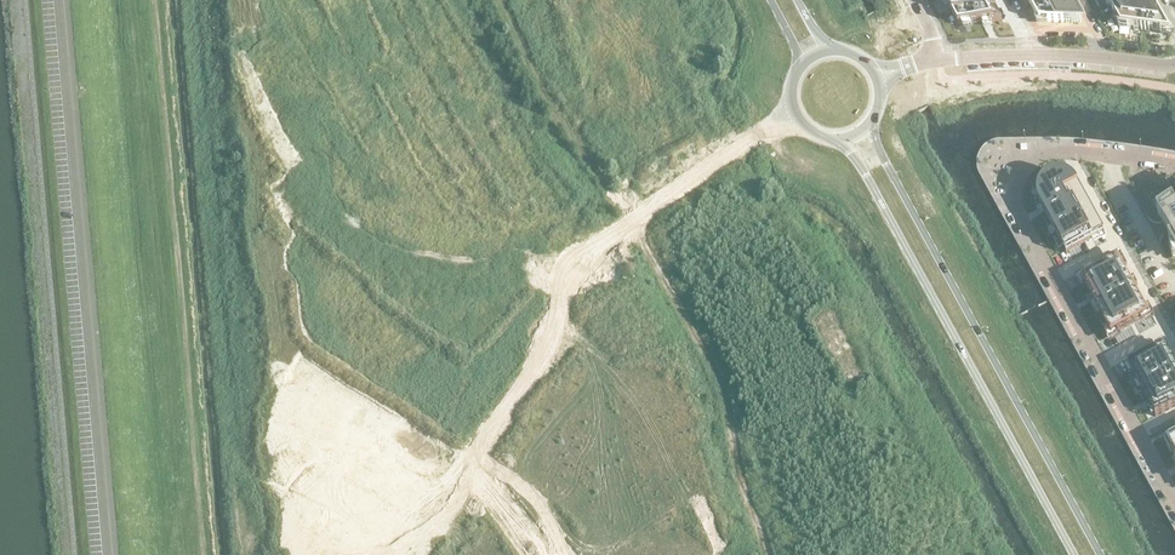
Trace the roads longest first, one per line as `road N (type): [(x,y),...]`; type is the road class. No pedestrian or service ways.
road 1 (track): [(496,0),(533,79),(626,215),(473,312),(266,484),(252,510),(251,554)]
road 2 (track): [(792,114),(626,215),(711,359),(766,554)]
road 3 (residential): [(1174,502),(1012,207),(1011,193),(1024,167),(1060,150),(1174,164)]
road 4 (secondary): [(1099,554),(869,127)]
road 5 (secondary): [(841,142),(1073,554)]
road 6 (residential): [(936,61),(1174,67)]

